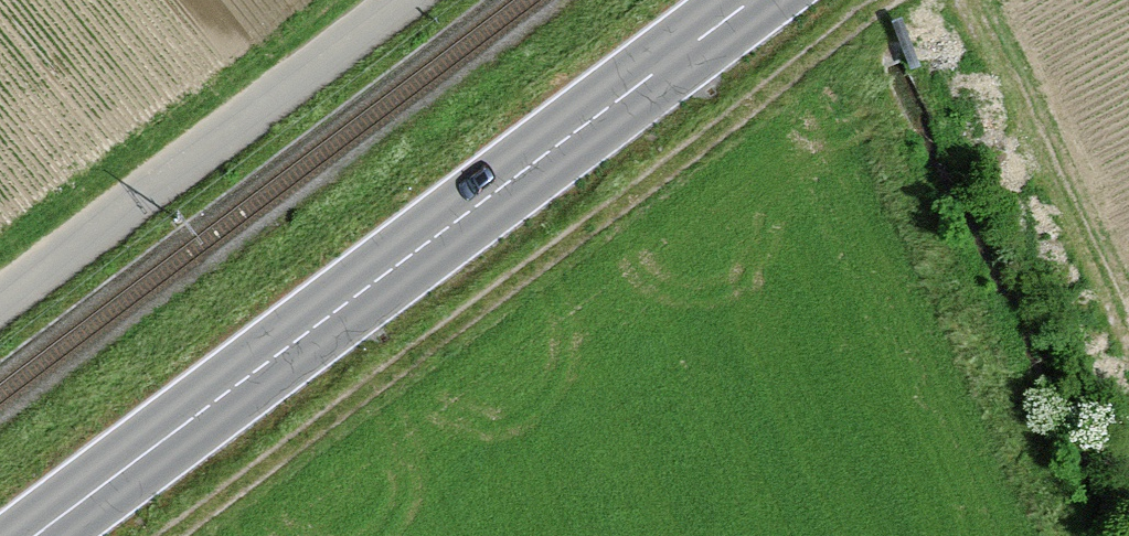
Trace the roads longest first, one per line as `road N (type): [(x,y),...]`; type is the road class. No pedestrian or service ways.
road 1 (primary): [(39,535),(757,0)]
road 2 (track): [(882,0),(623,204),(171,535)]
road 3 (unclassified): [(0,292),(392,0)]

